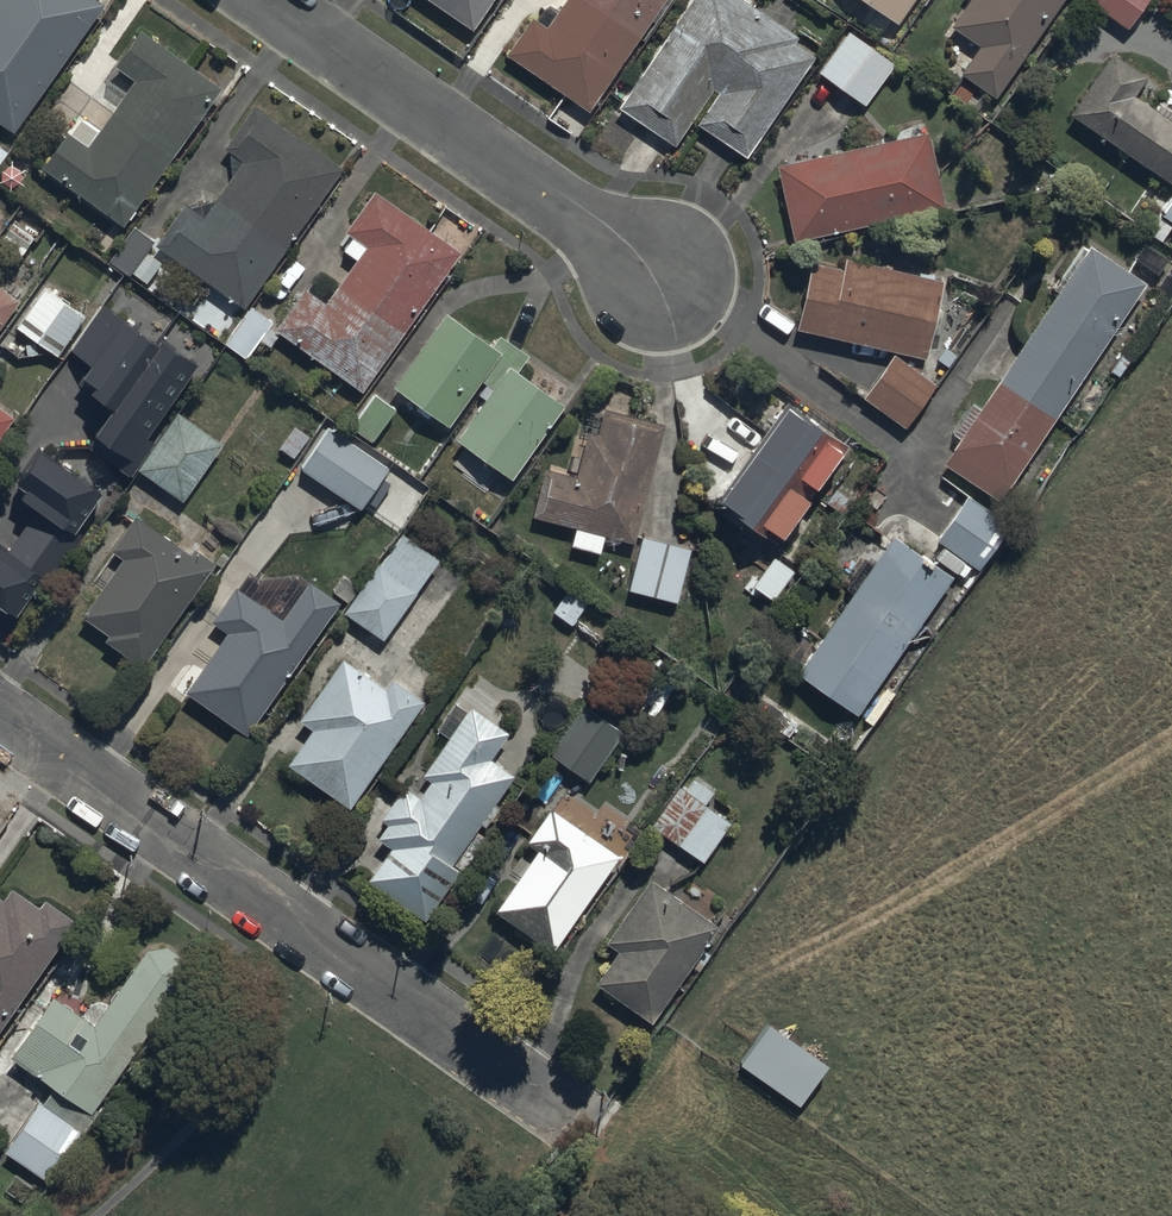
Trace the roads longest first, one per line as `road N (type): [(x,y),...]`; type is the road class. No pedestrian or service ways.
road 1 (residential): [(0,718),(570,1114)]
road 2 (residential): [(267,0),(657,272)]

